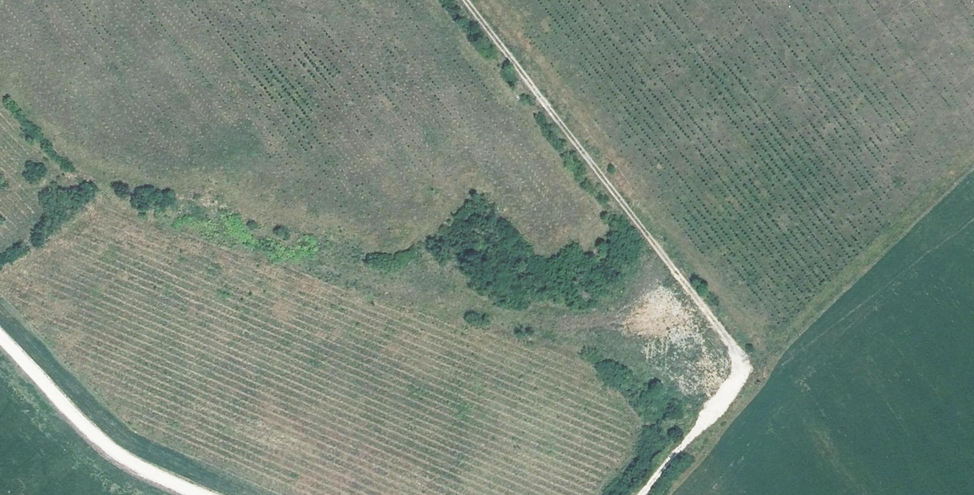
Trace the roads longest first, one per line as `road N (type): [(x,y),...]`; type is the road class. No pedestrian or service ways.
road 1 (track): [(643,494),(731,395),(738,359),(464,0)]
road 2 (track): [(199,494),(108,449),(0,338)]

